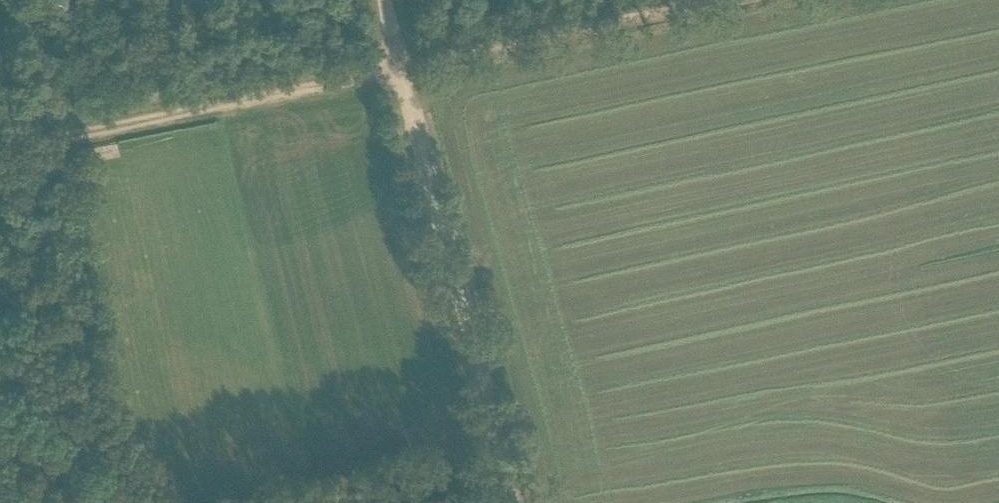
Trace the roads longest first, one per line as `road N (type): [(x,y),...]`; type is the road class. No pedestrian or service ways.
road 1 (track): [(738,0),(0,153)]
road 2 (track): [(518,502),(399,74)]

